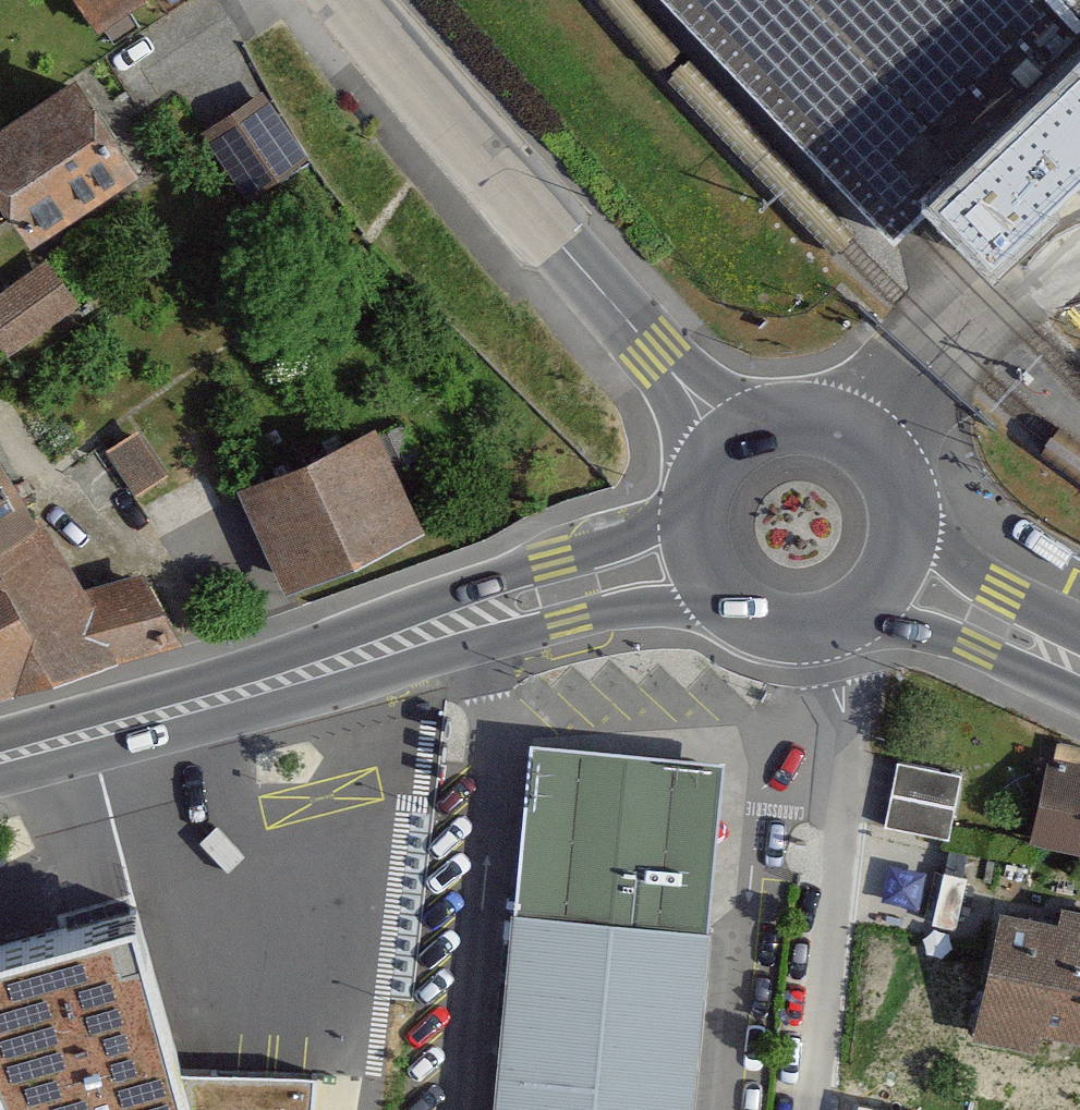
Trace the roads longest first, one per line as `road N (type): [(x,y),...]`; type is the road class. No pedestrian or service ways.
road 1 (secondary): [(0,774),(614,613),(685,606),(723,613)]
road 2 (secondary): [(689,506),(607,546),(0,744)]
road 3 (residential): [(729,444),(347,0)]
road 4 (residential): [(819,1109),(846,795),(846,679)]
road 5 (secondary): [(907,532),(895,482),(853,437),(785,422),(729,444)]
road 6 (secondary): [(870,613),(1079,700)]
road 7 (secondary): [(1079,631),(907,532)]
road 8 (secondary): [(723,613),(779,640),(842,631)]

